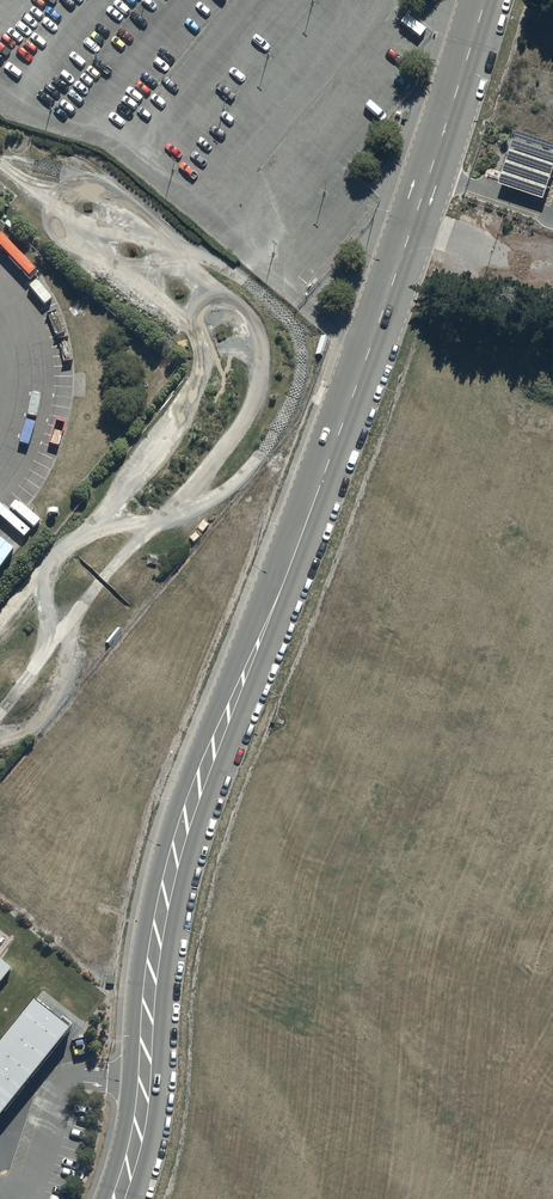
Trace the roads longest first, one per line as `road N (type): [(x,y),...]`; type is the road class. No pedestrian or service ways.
road 1 (unclassified): [(483,0),(368,353),(172,862),(153,957),(141,1111),(118,1198)]
road 2 (track): [(0,710),(52,637),(45,589),(56,567),(213,361),(247,369),(243,415),(71,616),(66,675),(29,721),(1,738)]
road 3 (track): [(0,618),(58,550),(202,502),(242,474),(277,430),(298,362),(281,314),(242,283),(196,255),(94,227),(0,162)]

